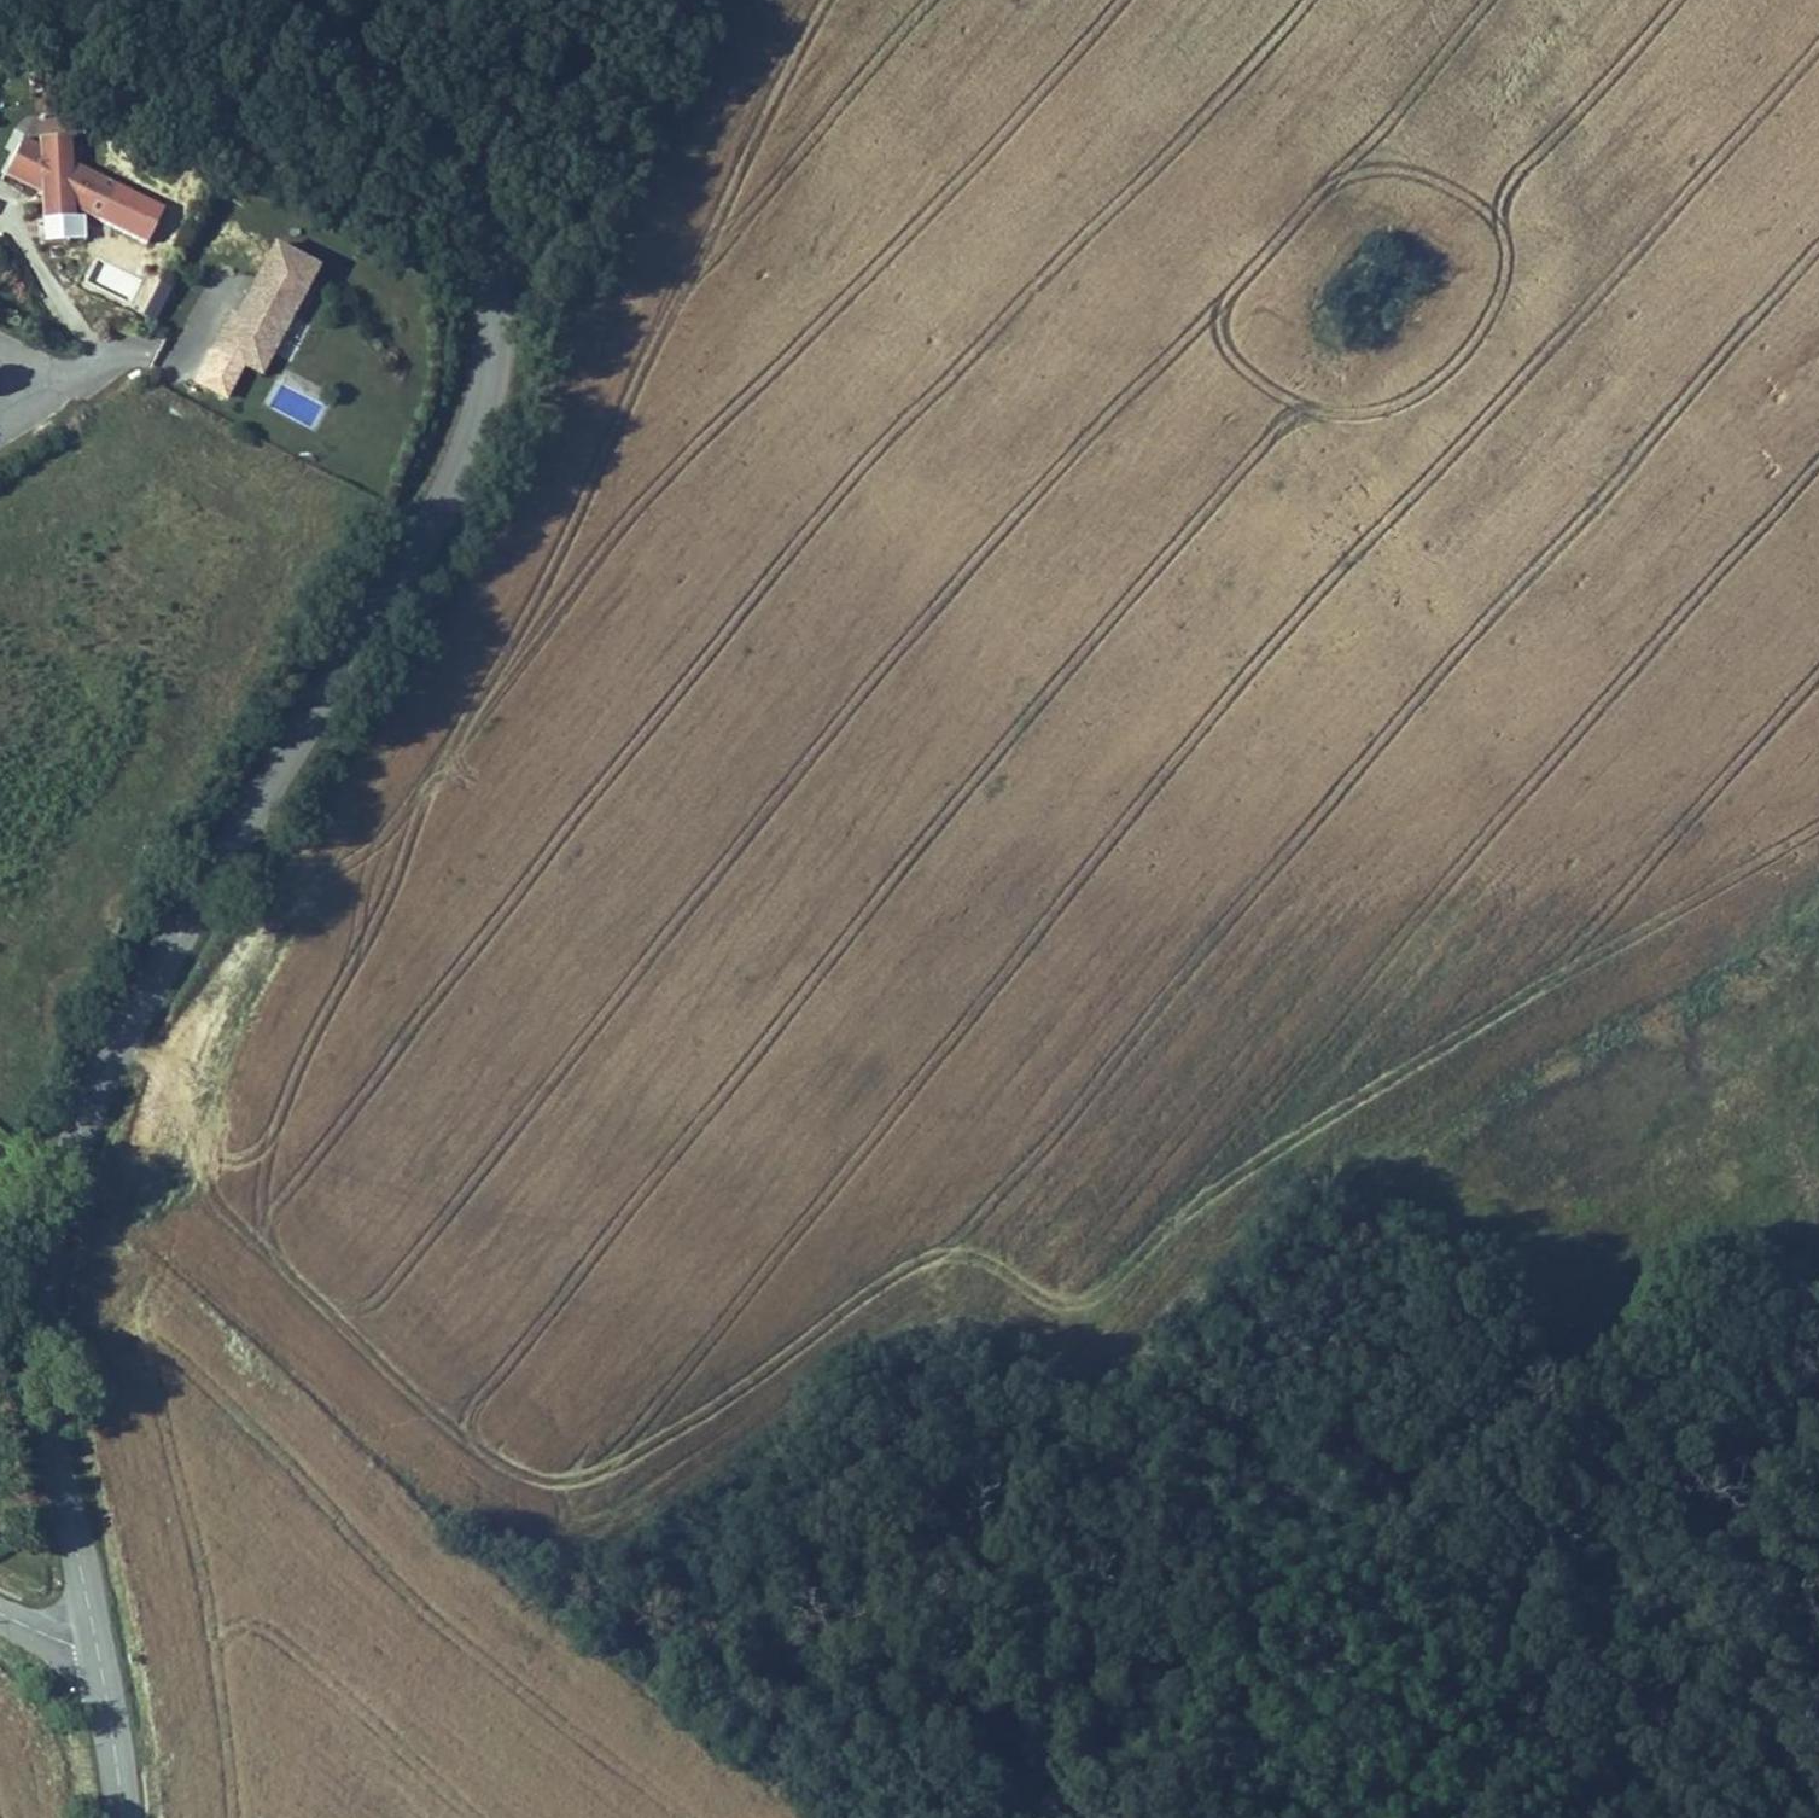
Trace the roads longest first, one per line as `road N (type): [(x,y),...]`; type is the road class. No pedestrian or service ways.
road 1 (tertiary): [(97,1644),(39,1358),(47,1215),(68,1142),(179,923),(453,474),(483,403),(493,348),(490,271),(472,209),(427,132),(358,62),(278,0)]
road 2 (tertiary): [(123,1817),(97,1644)]

